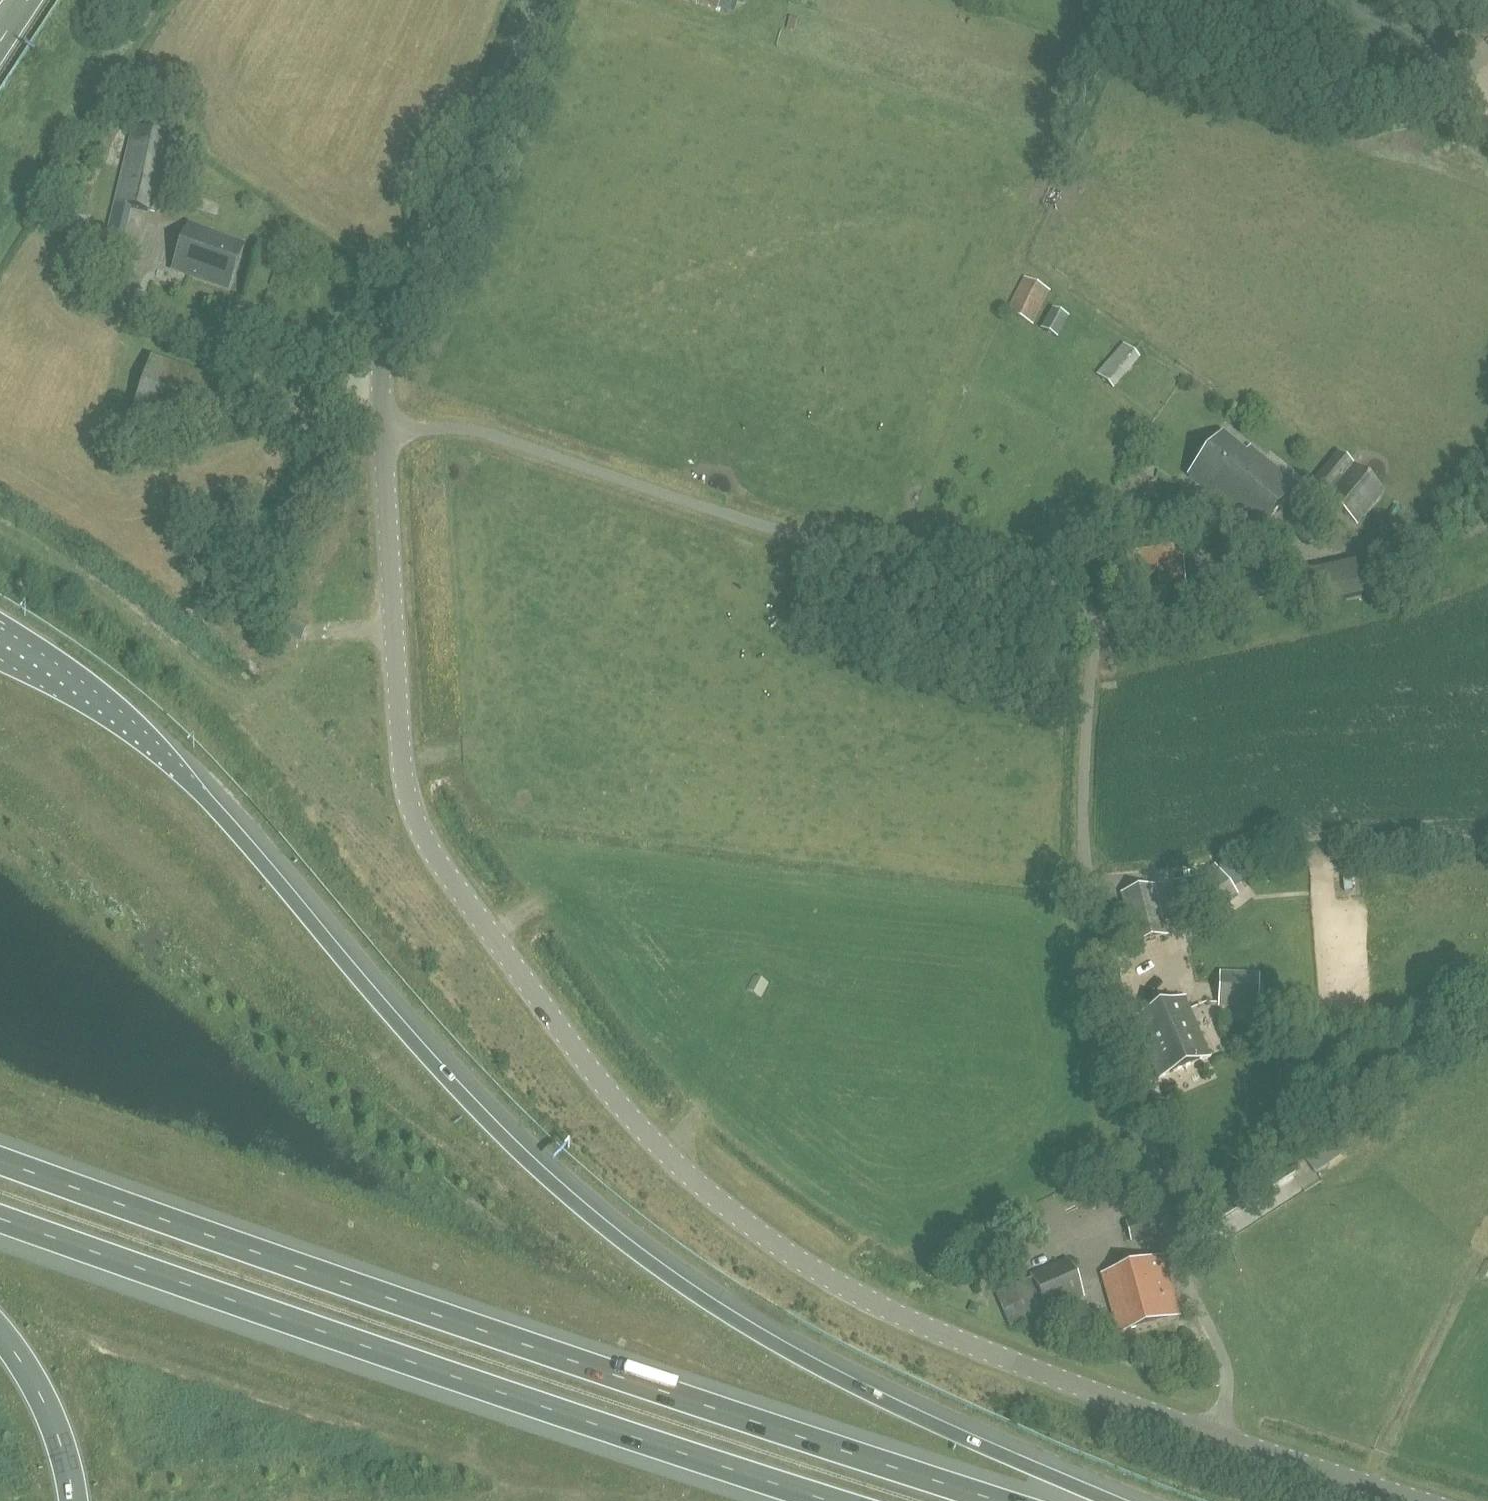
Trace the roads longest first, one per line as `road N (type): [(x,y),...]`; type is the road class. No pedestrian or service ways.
road 1 (unclassified): [(1218,1428),(1224,1369),(1182,1272),(1091,893),(1083,802),(1091,661),(1078,627),(481,433),(388,429)]
road 2 (unclassified): [(1218,1428),(938,1332),(802,1265),(712,1197),(595,1072),(417,831),(403,787),(388,429)]
road 3 (motorway): [(1110,1500),(796,1357),(666,1274),(526,1161),(177,771),(122,723),(0,644)]
road 4 (motorway): [(995,1500),(523,1347),(0,1162)]
road 5 (motorway): [(0,1218),(830,1500)]
road 6 (unclassified): [(388,429),(405,294),(542,0)]
road 7 (unclassified): [(1441,1500),(1218,1428)]
road 8 (motorway): [(0,1329),(48,1409),(74,1500)]

